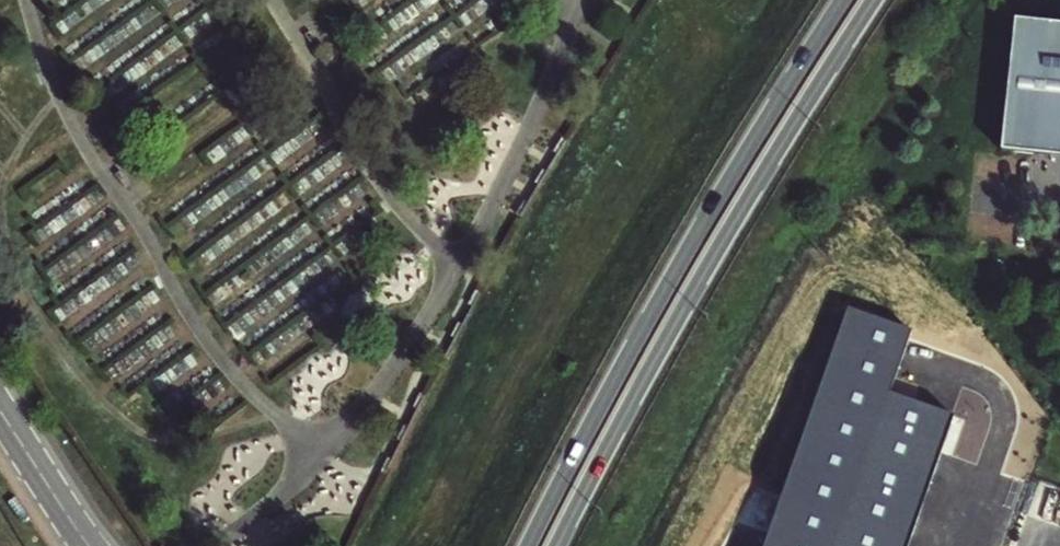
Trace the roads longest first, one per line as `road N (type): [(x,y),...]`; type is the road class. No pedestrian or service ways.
road 1 (trunk): [(861,0),(766,145),(545,545)]
road 2 (tertiary): [(90,545),(0,408)]

